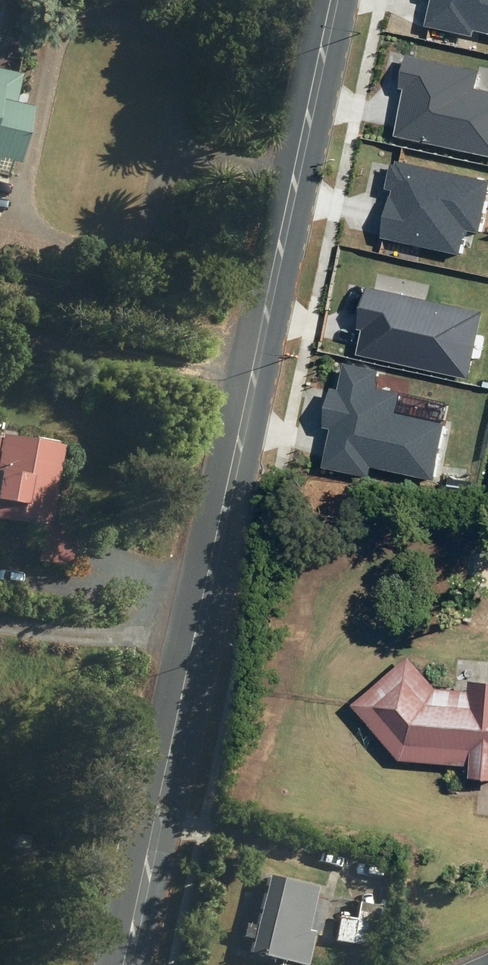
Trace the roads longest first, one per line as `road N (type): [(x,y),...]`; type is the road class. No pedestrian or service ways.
road 1 (tertiary): [(328,0),(117,964)]

